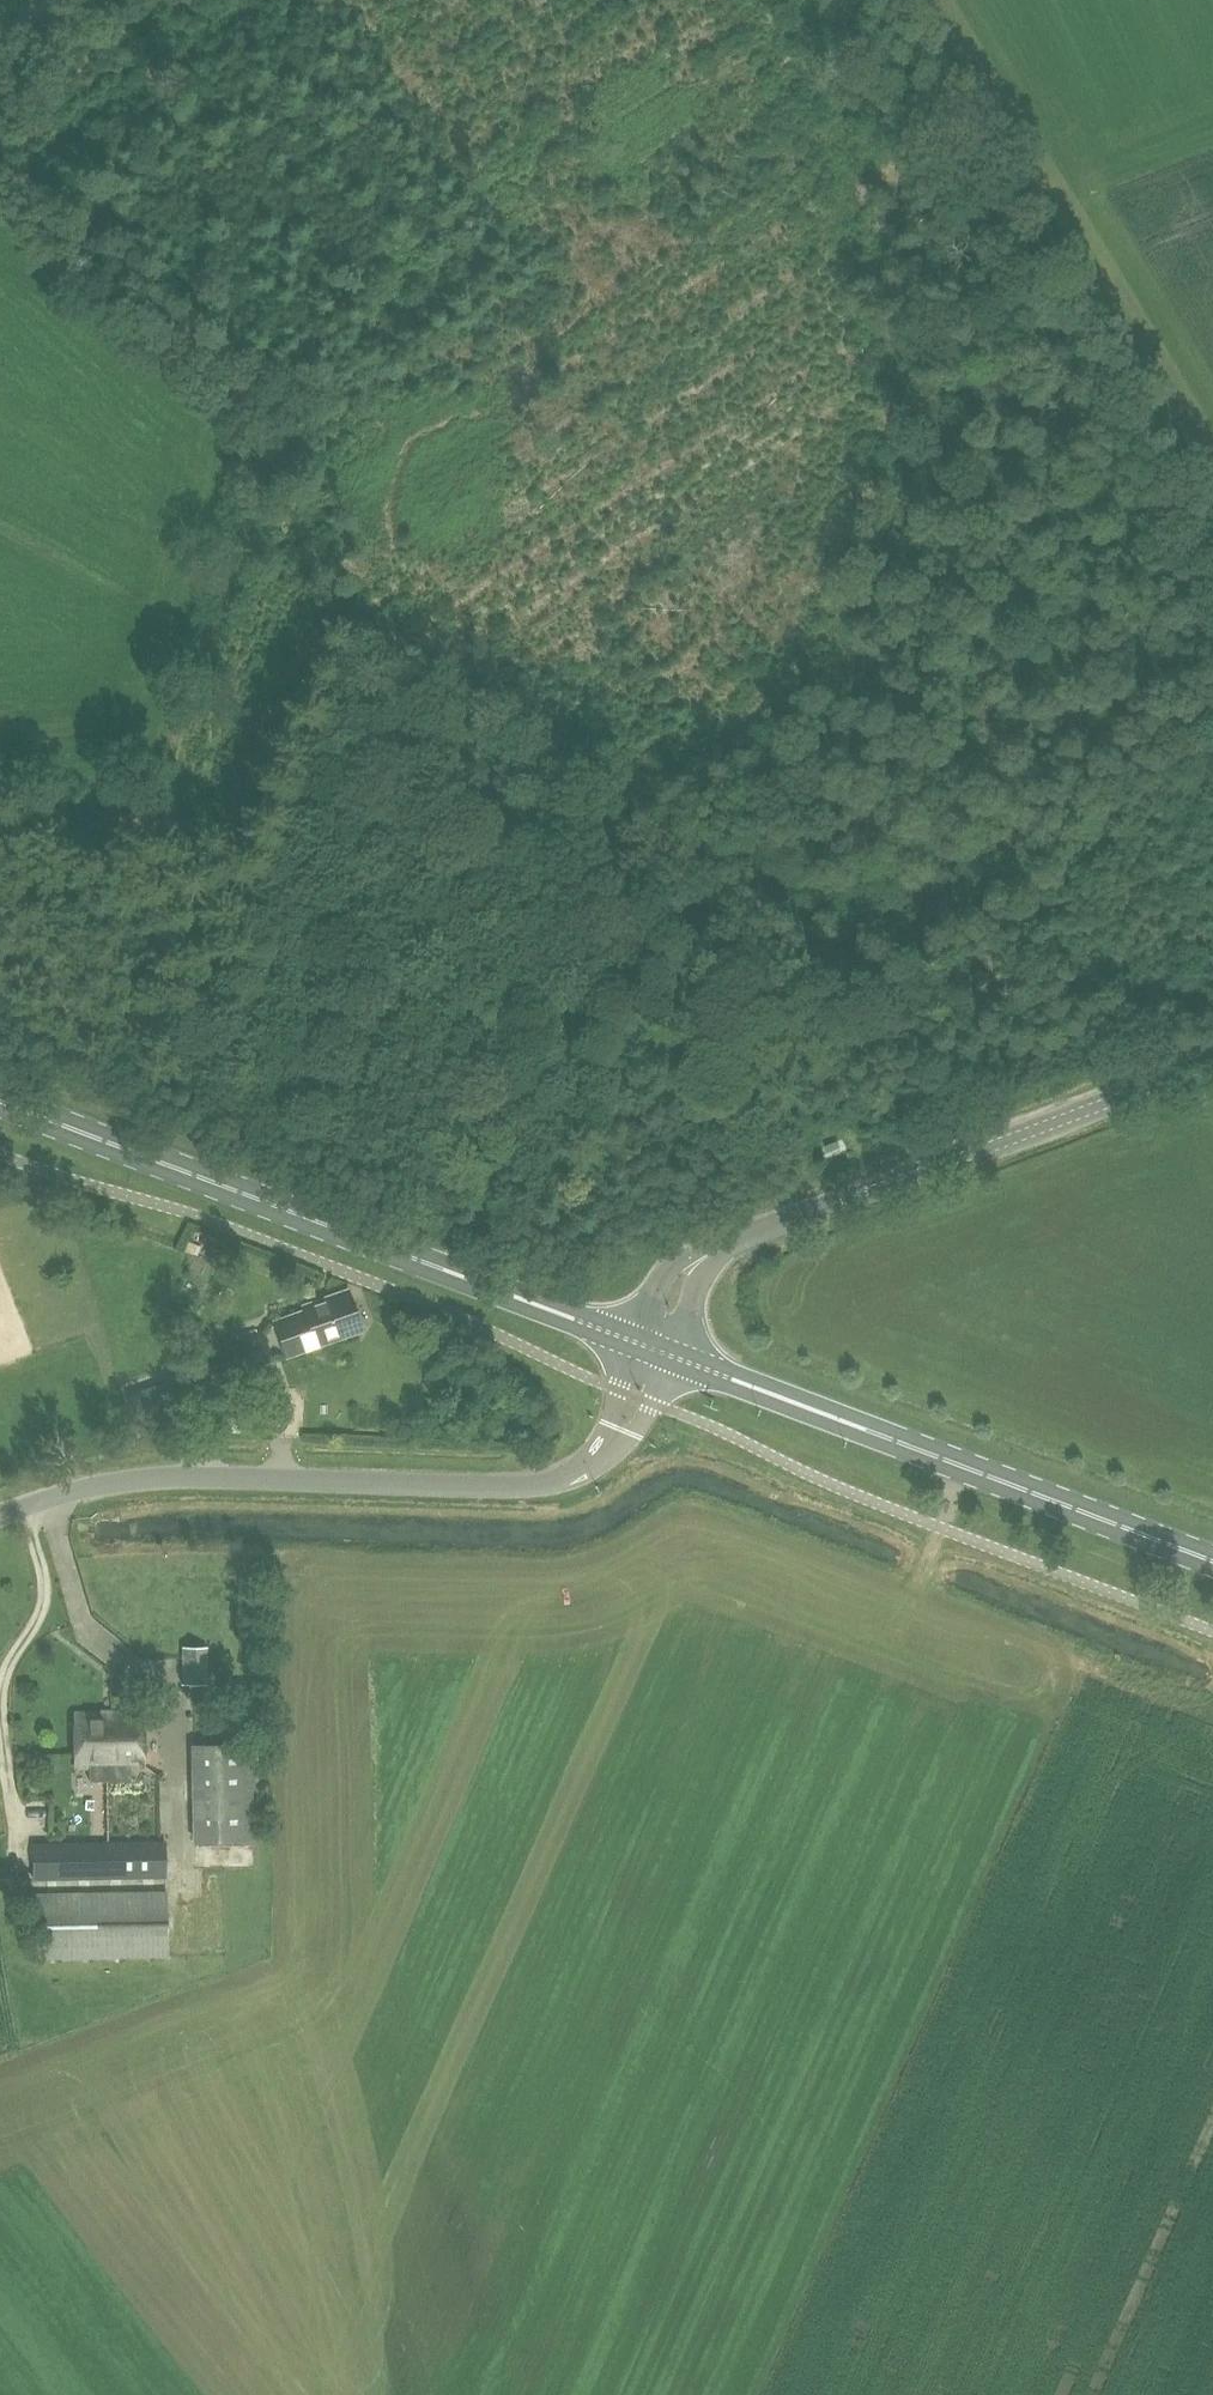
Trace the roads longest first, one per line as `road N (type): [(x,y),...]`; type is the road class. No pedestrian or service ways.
road 1 (primary): [(635,1341),(0,1100)]
road 2 (unclassified): [(0,1512),(73,1488),(173,1474),(537,1485),(582,1468),(619,1432)]
road 3 (primary): [(1212,1560),(673,1356)]
road 4 (tertiary): [(710,1253),(1212,1061)]
road 5 (tertiary): [(710,1253),(668,1268),(635,1341)]

